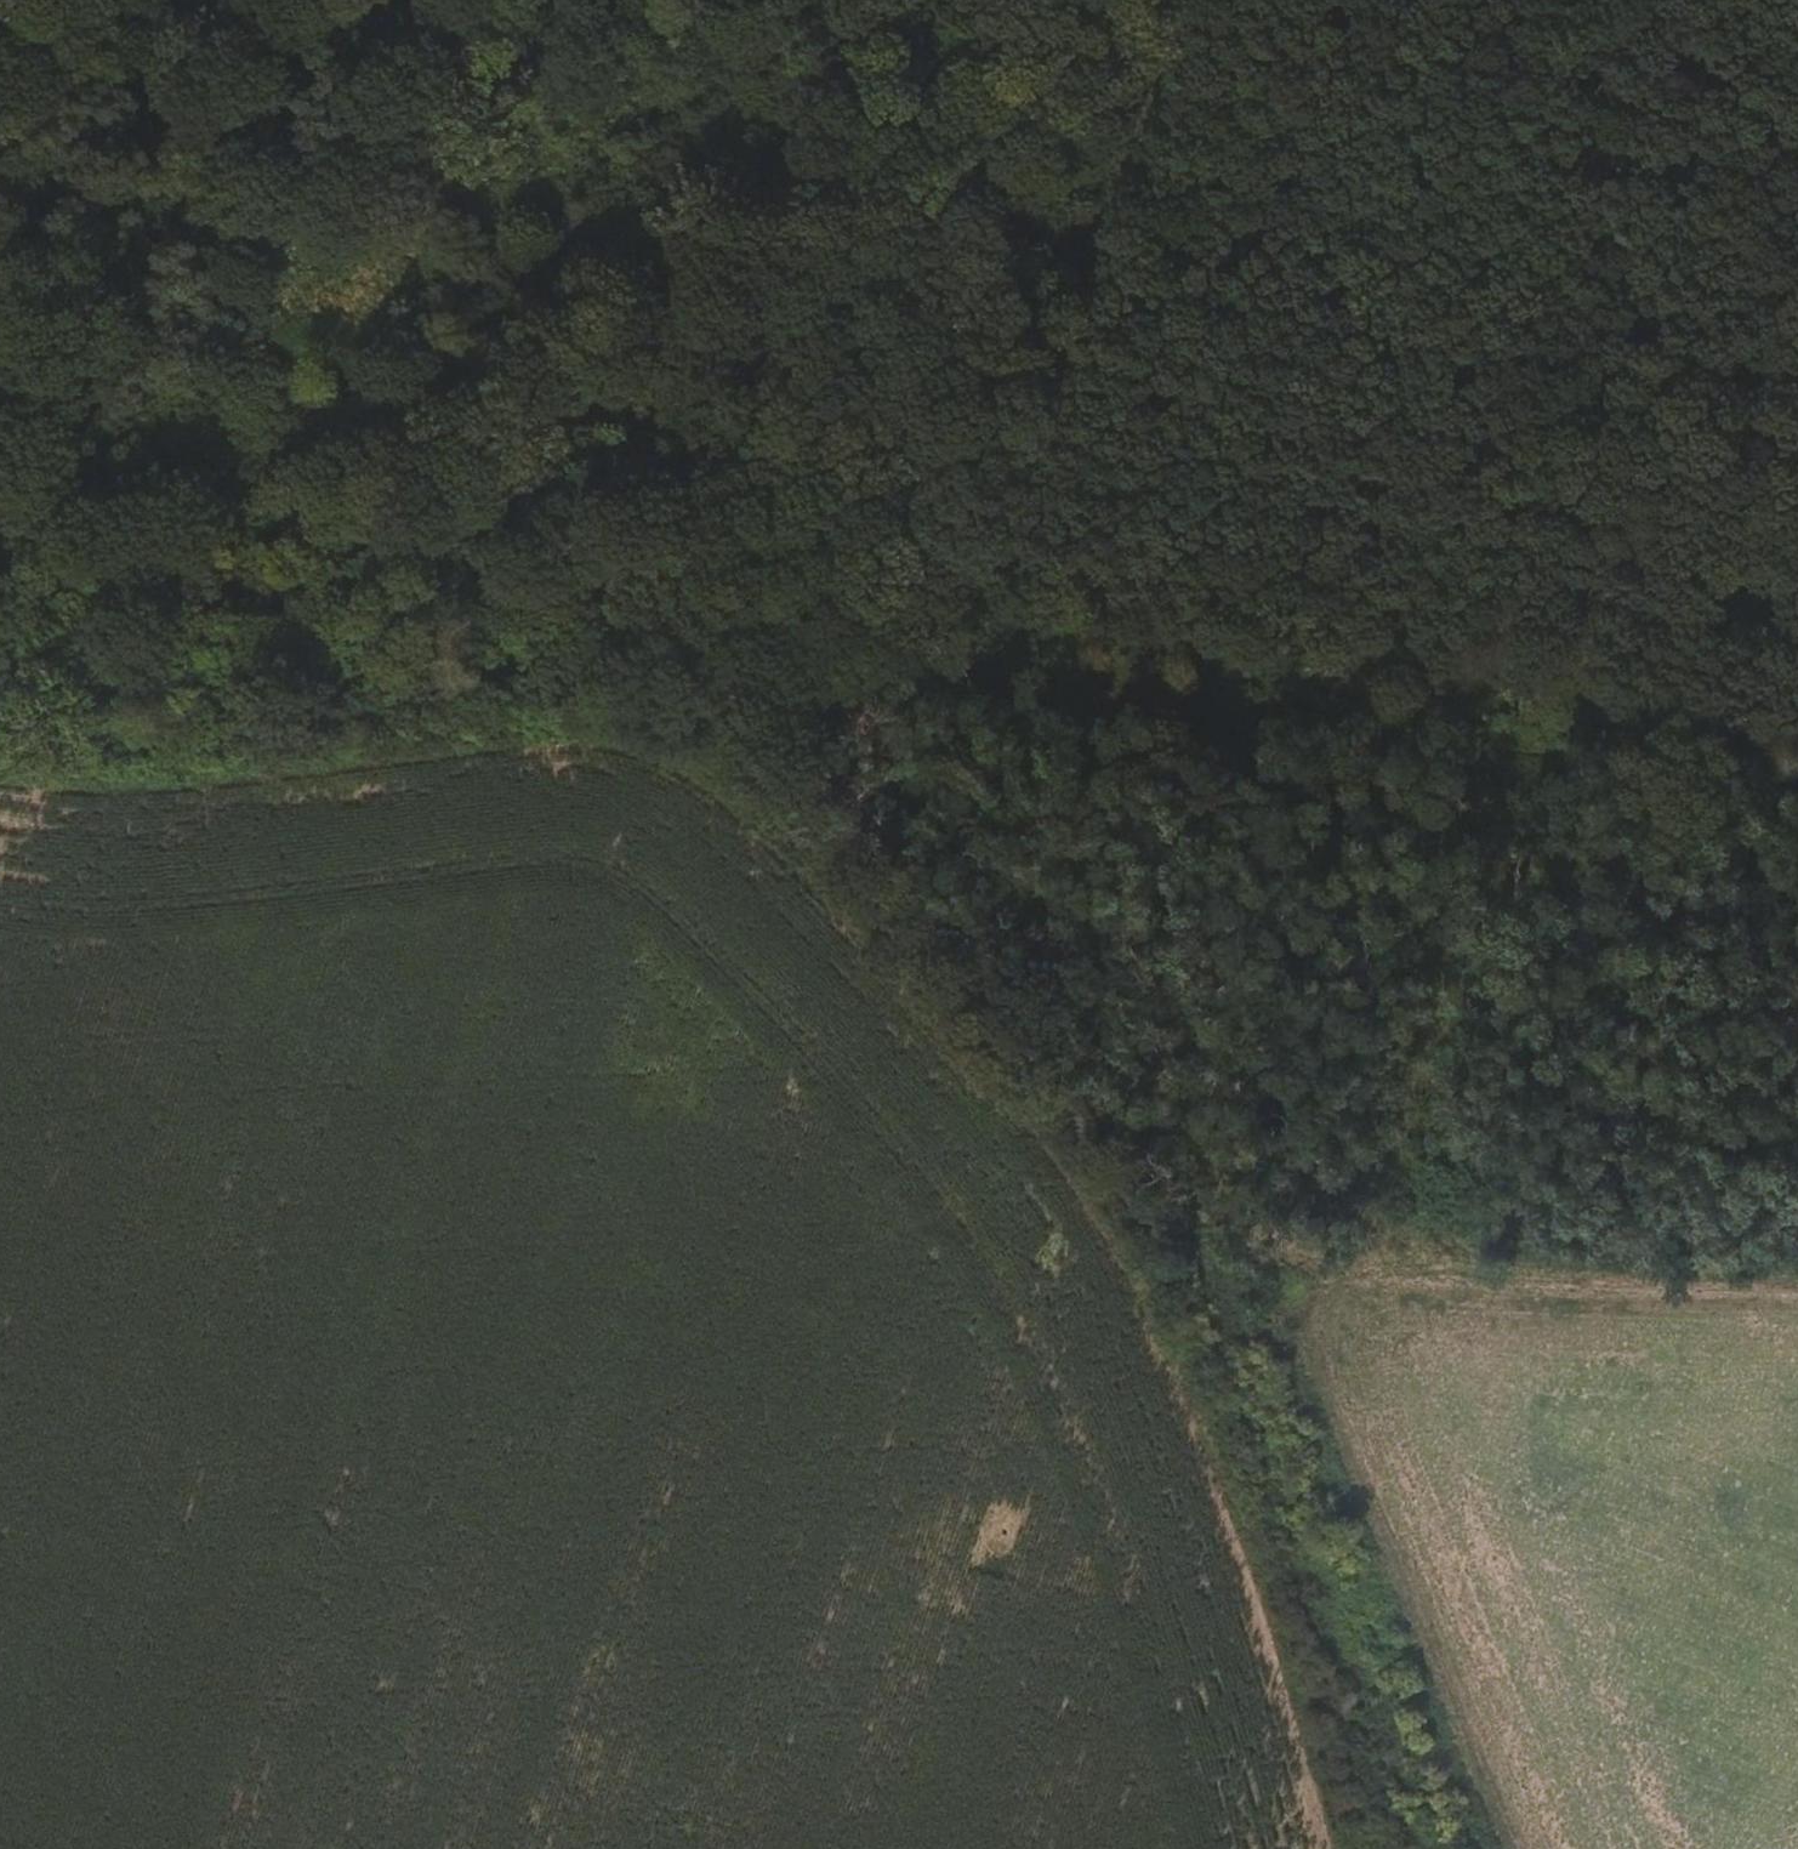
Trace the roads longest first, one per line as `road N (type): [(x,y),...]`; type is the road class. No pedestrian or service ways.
road 1 (track): [(971,645),(1206,0)]
road 2 (track): [(1516,1848),(1303,1316)]

